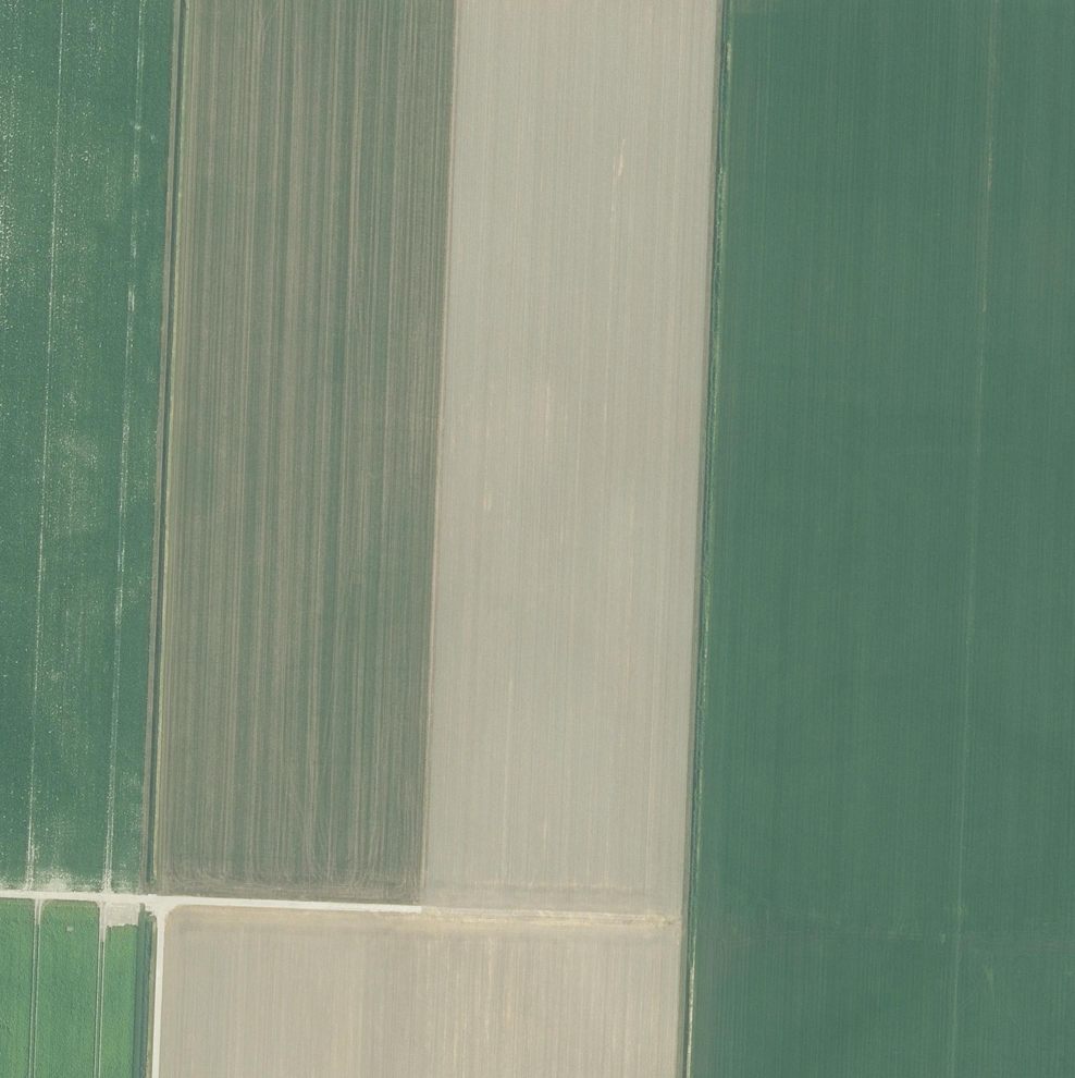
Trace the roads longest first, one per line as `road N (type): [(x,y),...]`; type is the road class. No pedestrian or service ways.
road 1 (track): [(0,892),(424,907)]
road 2 (track): [(148,1077),(156,897)]

